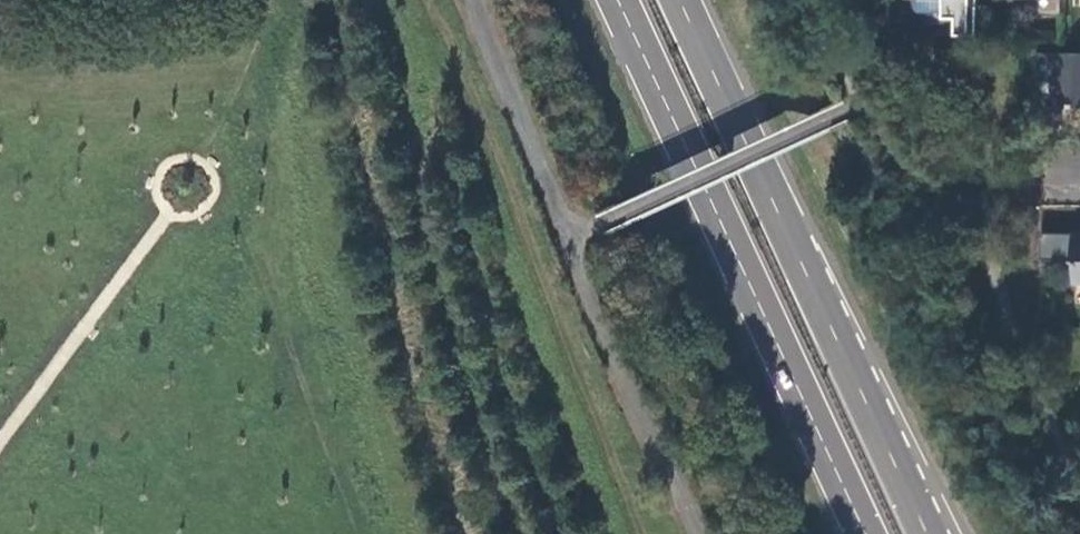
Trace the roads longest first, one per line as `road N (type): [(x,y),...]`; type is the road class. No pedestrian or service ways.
road 1 (trunk): [(934,533),(685,0)]
road 2 (trunk): [(619,0),(866,533)]
road 3 (track): [(0,443),(169,214),(193,216),(210,200),(208,167),(187,157),(165,165),(155,186),(163,208)]

